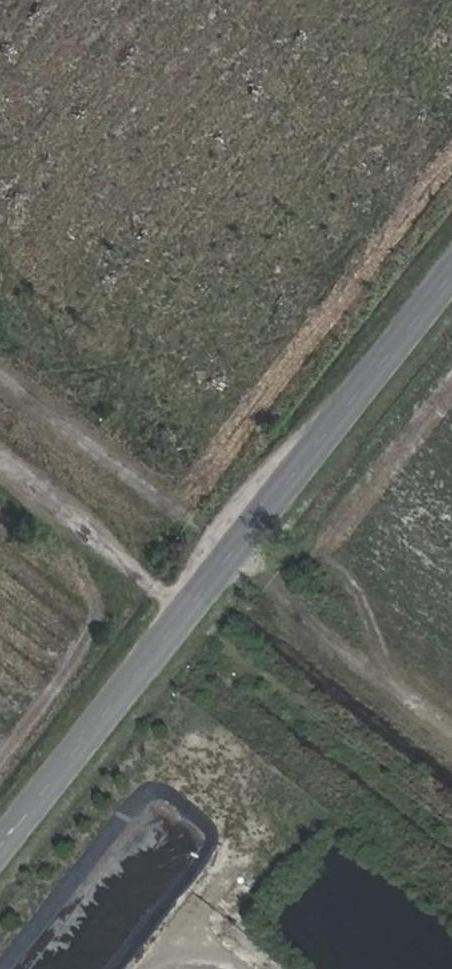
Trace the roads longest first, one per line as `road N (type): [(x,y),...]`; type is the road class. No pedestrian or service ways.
road 1 (unclassified): [(0,847),(451,273)]
road 2 (track): [(451,823),(0,462)]
road 3 (track): [(451,727),(0,373)]

